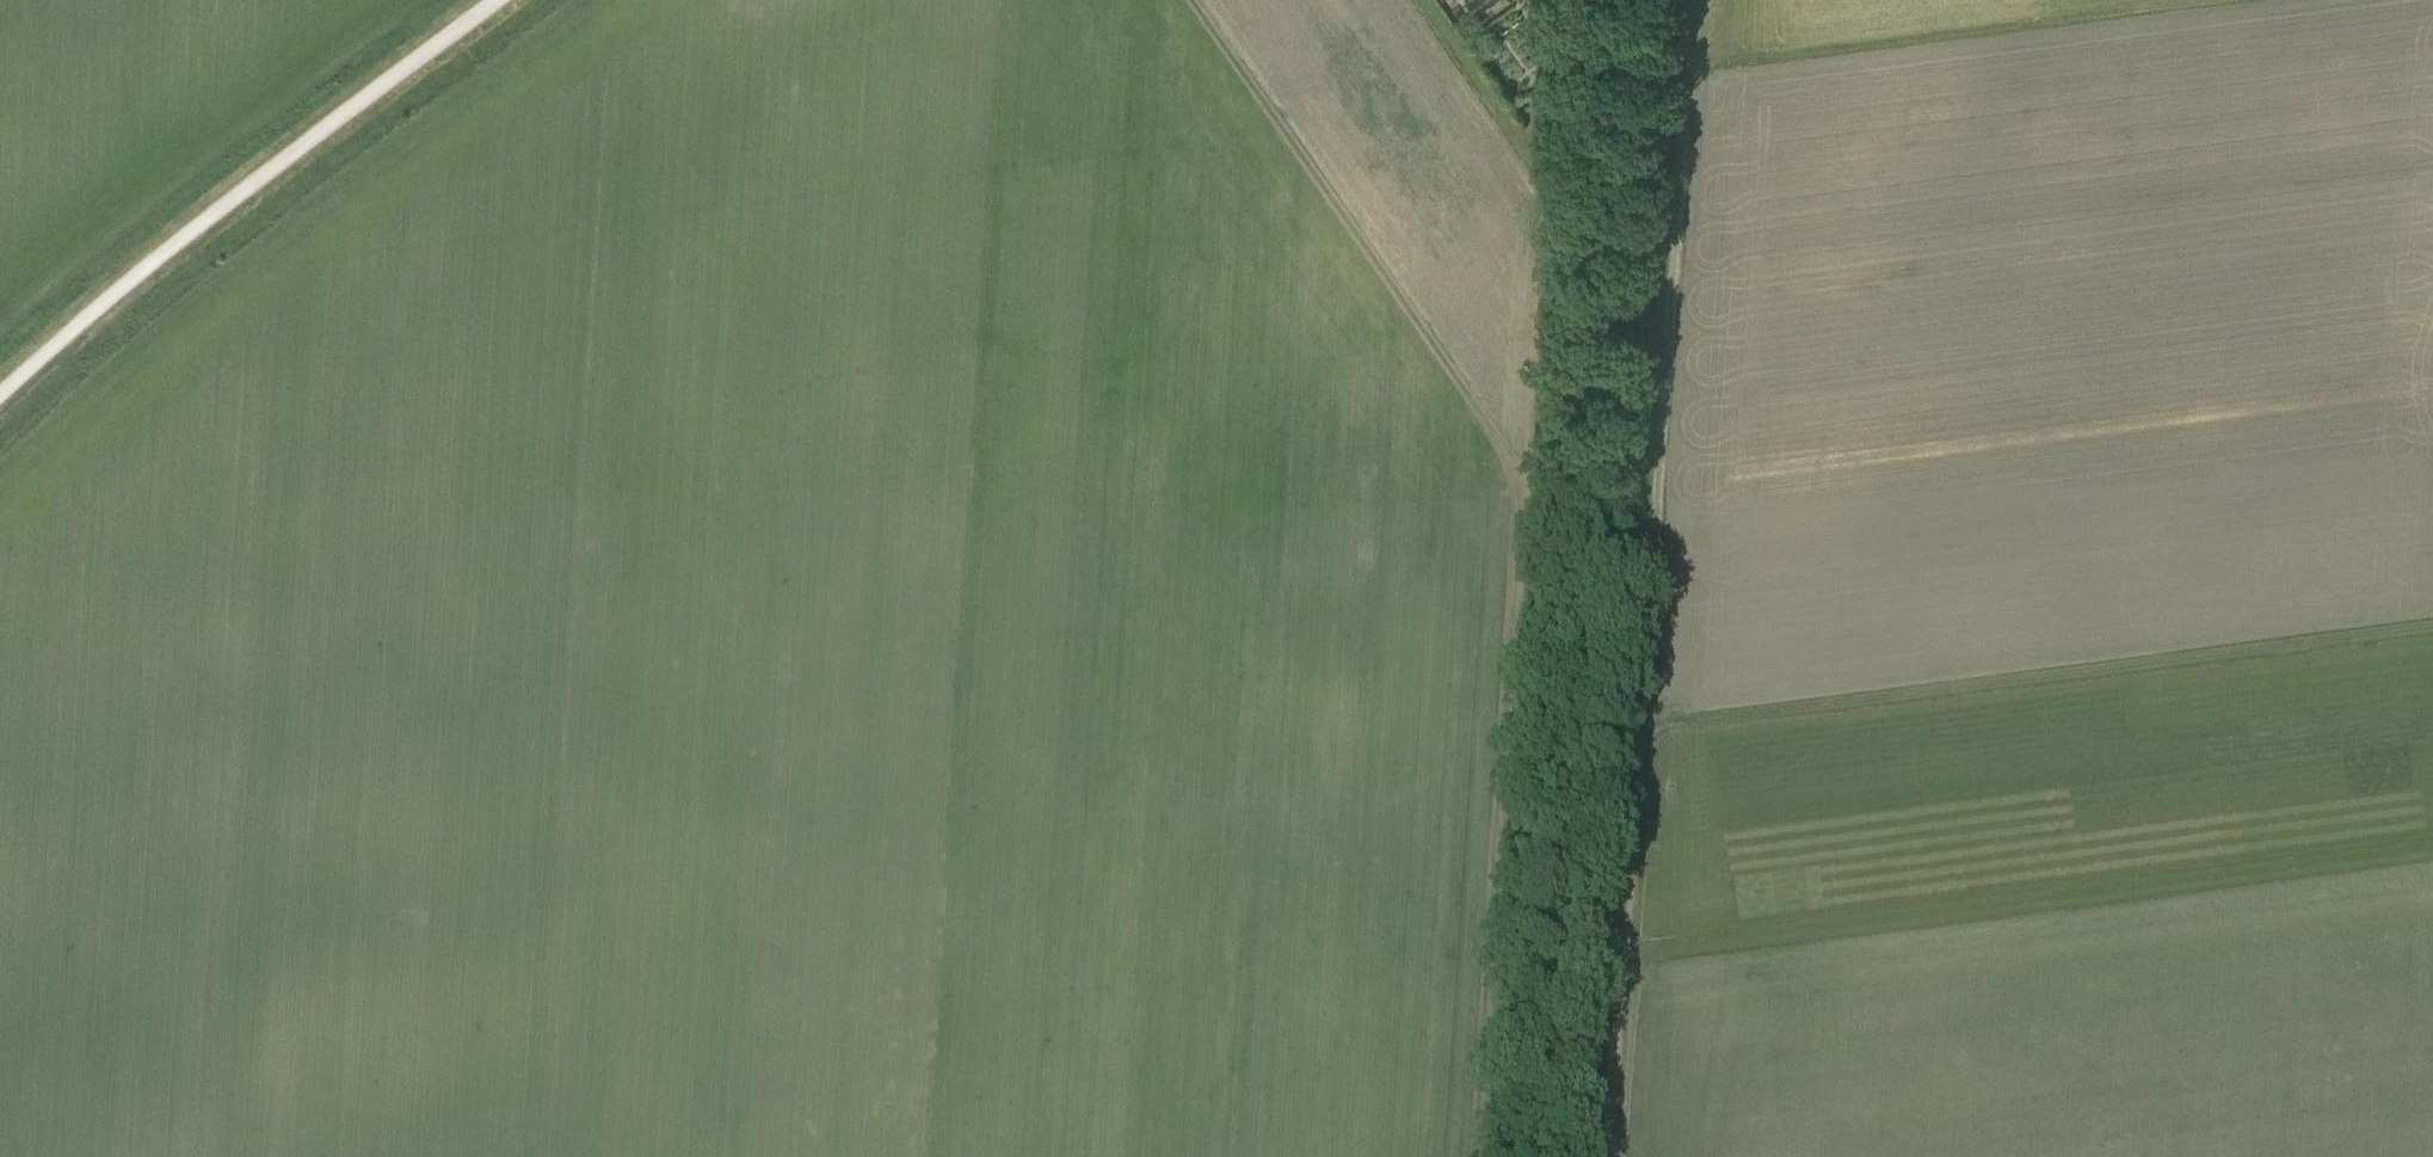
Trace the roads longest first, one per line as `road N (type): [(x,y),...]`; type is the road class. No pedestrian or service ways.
road 1 (track): [(1548,1156),(1617,0)]
road 2 (track): [(499,0),(172,247),(0,394)]

